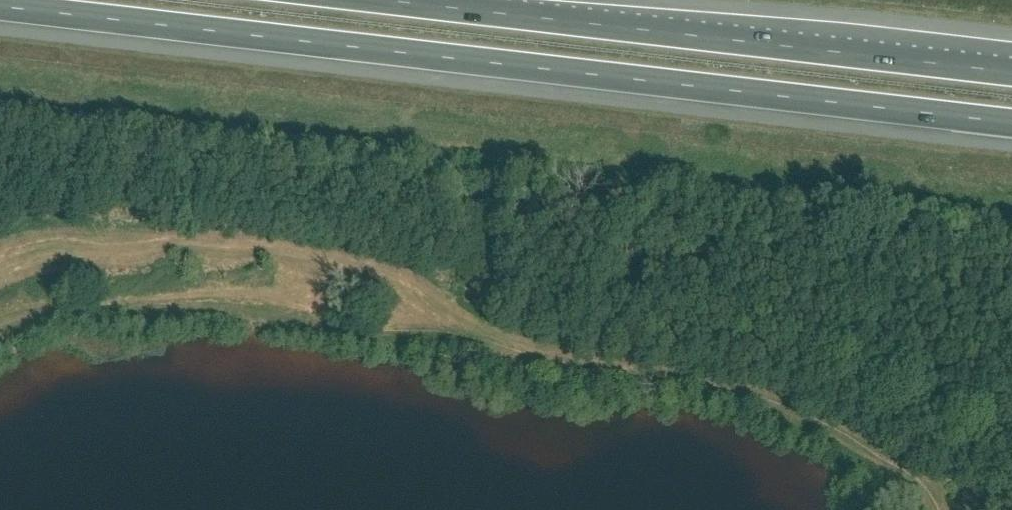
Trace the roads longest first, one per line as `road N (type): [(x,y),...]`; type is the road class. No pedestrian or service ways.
road 1 (motorway): [(0,9),(1011,123)]
road 2 (motorway): [(1011,72),(390,0)]

